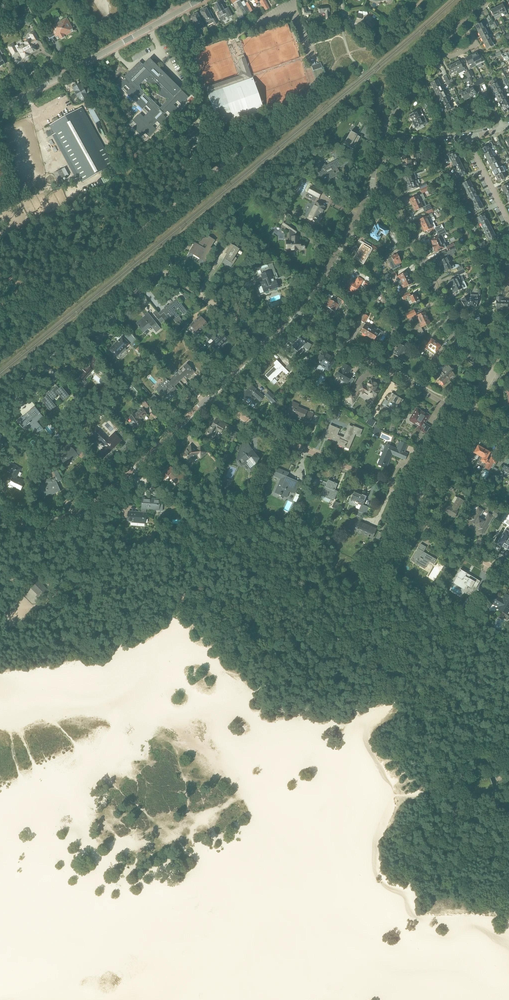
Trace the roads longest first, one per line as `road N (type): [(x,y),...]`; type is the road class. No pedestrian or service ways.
road 1 (track): [(0,346),(303,101)]
road 2 (residential): [(0,400),(159,273),(264,344)]
road 3 (residential): [(0,512),(45,525),(88,508),(211,396)]
road 4 (residential): [(419,497),(273,436),(211,396)]
road 5 (residential): [(492,374),(467,357),(396,208),(370,185)]
road 6 (residential): [(0,109),(198,0)]
road 7 (residential): [(468,418),(296,310)]
road 8 (track): [(158,218),(127,172),(81,64)]
road 9 (residential): [(296,310),(370,185)]
road 10 (residential): [(508,576),(420,525),(419,497)]

